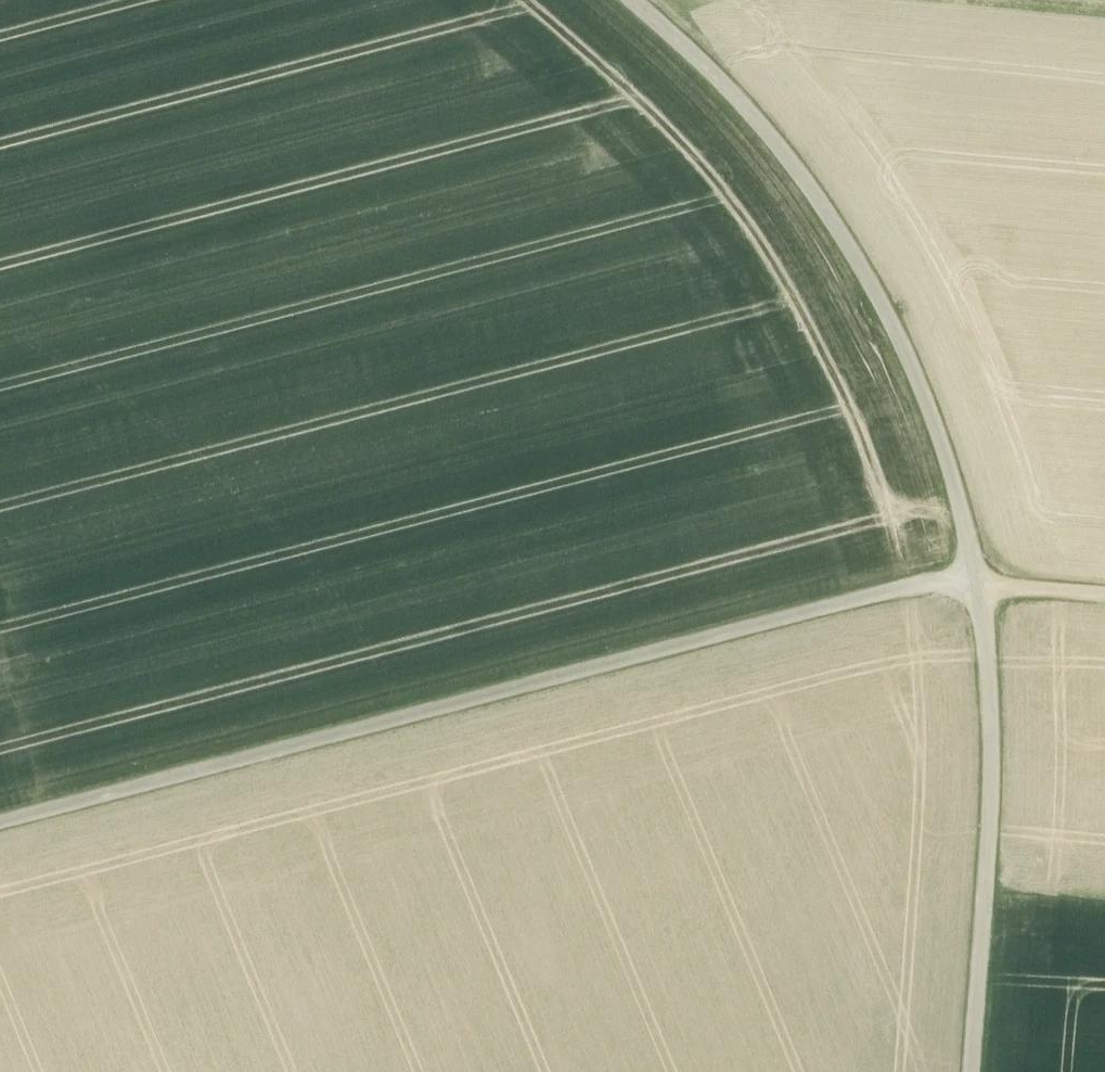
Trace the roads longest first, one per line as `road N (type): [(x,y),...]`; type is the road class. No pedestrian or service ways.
road 1 (unclassified): [(971,1071),(991,698),(972,580),(902,356),(818,205),(709,77),(629,0)]
road 2 (track): [(0,829),(938,578),(972,580)]
road 3 (track): [(1104,592),(972,580)]

